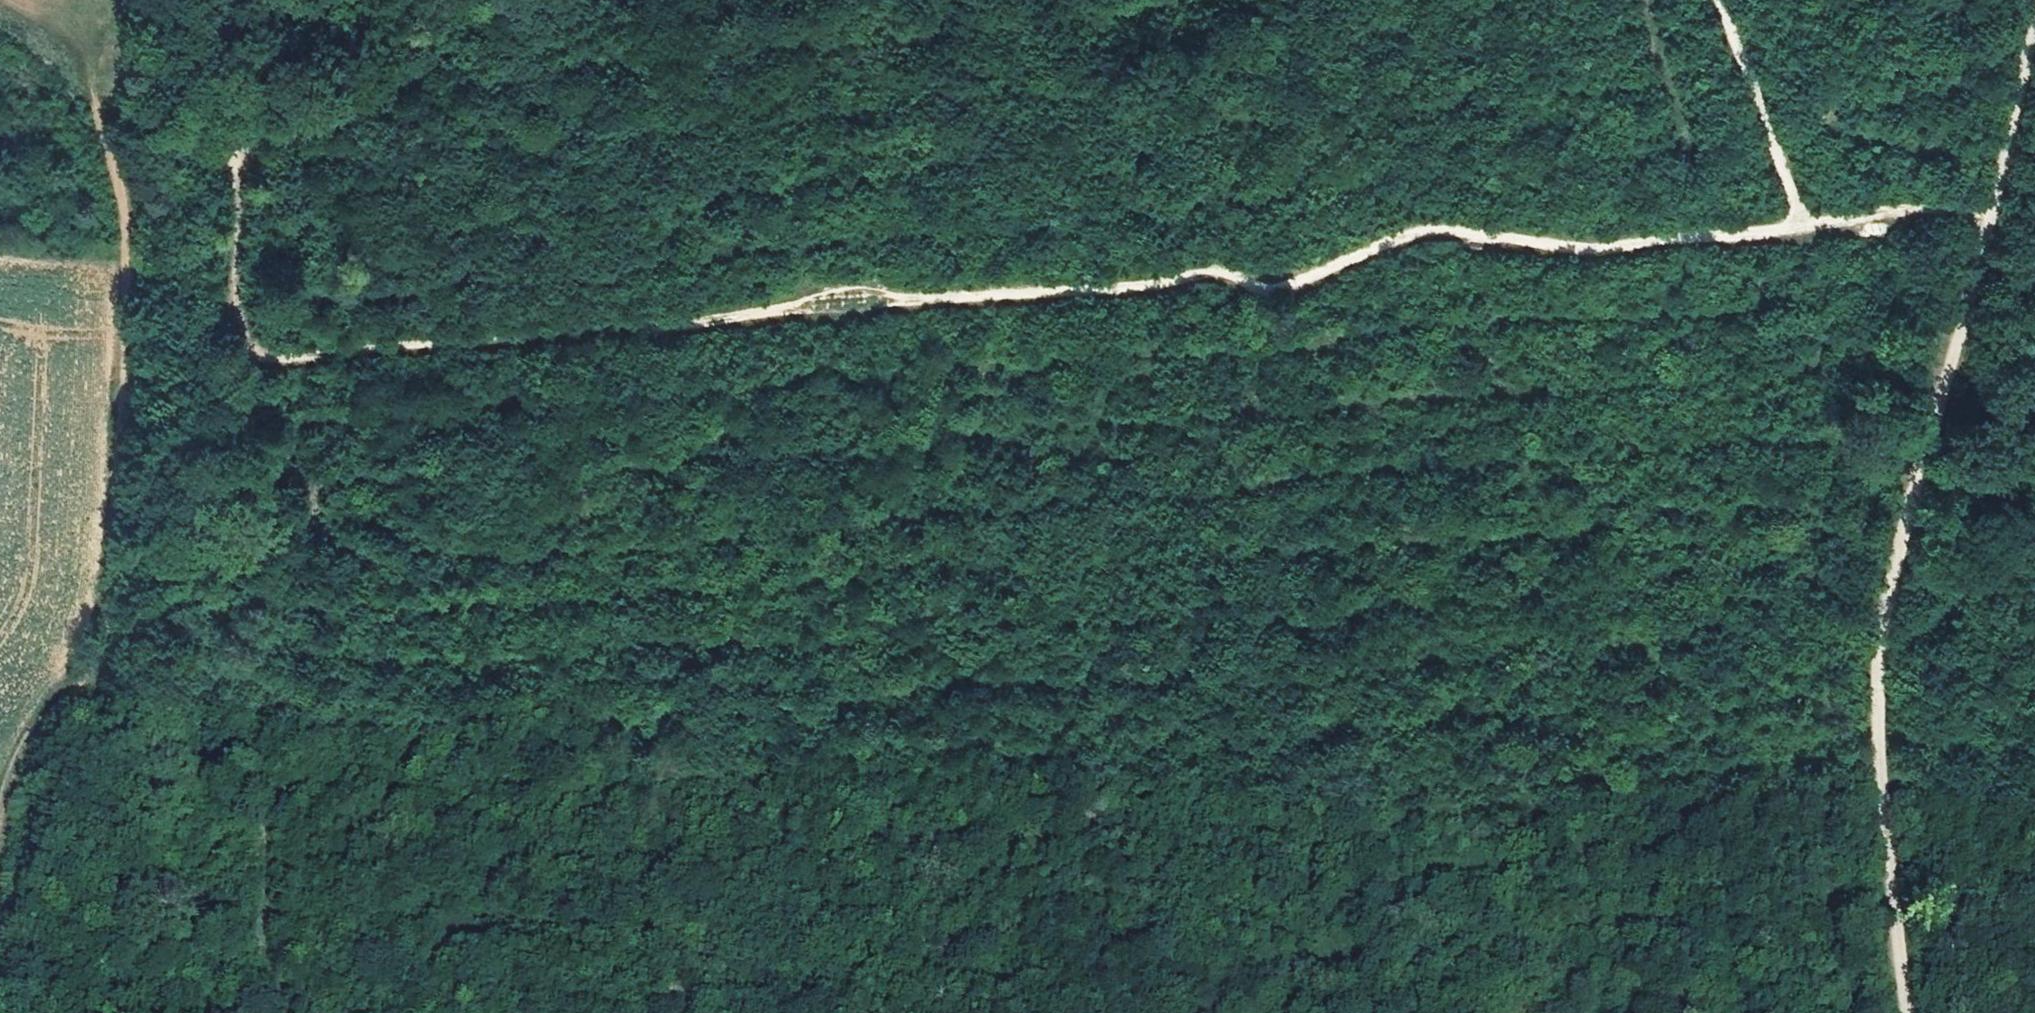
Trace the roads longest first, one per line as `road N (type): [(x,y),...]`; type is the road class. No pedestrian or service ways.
road 1 (track): [(1902,1012),(1887,872),(1881,675),(1944,406),(2006,215),(2034,48)]
road 2 (track): [(0,824),(90,620),(122,326),(117,196),(99,94),(57,24),(15,0)]

